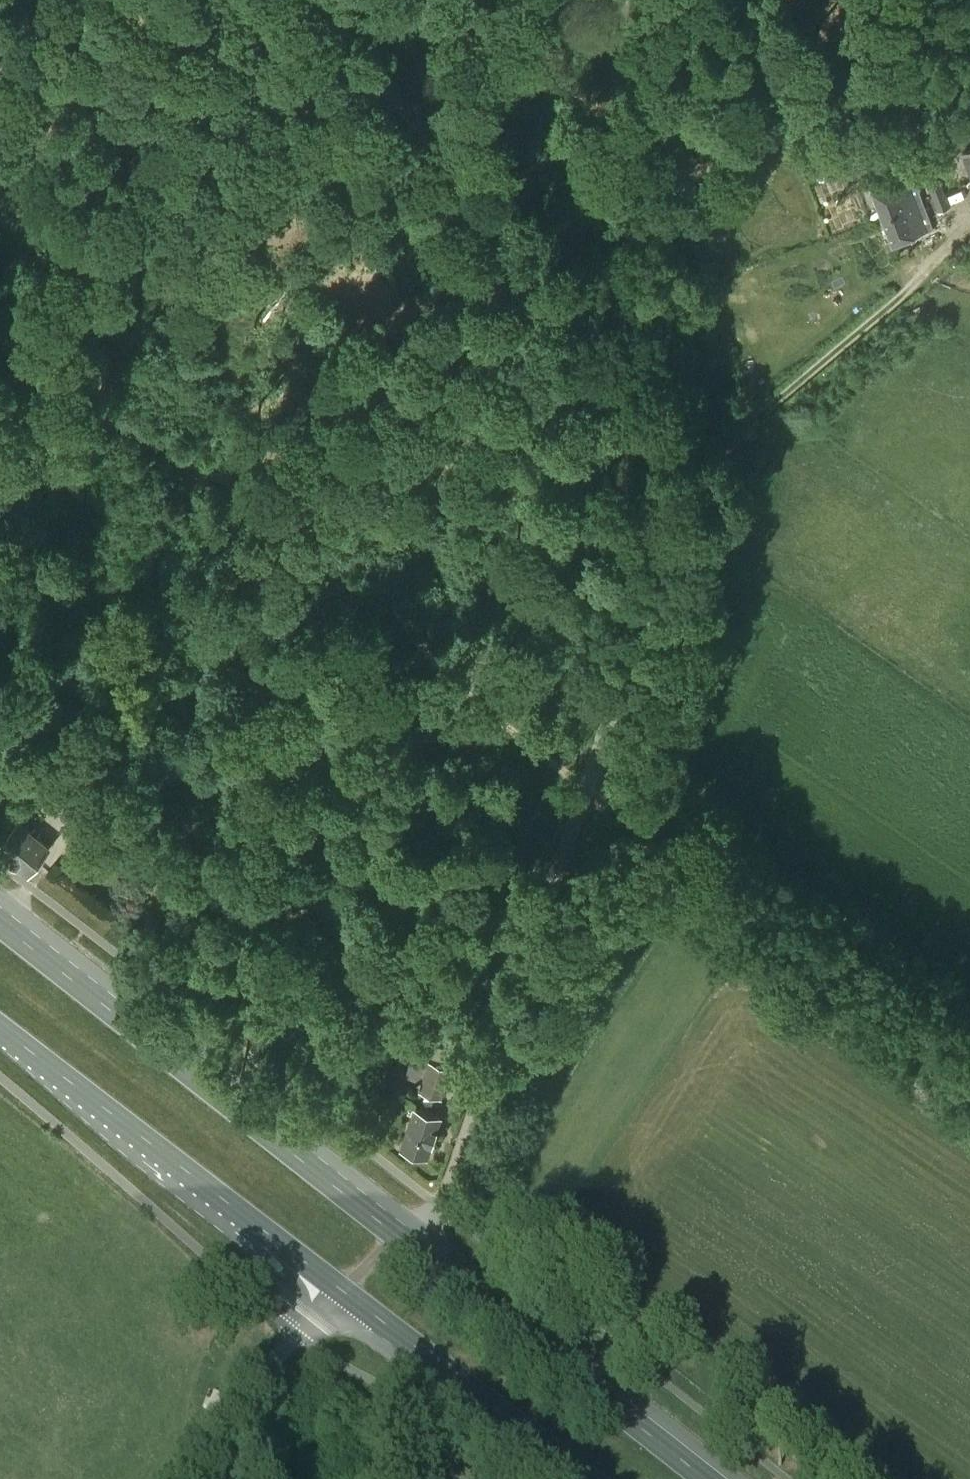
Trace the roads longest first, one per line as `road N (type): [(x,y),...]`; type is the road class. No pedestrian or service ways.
road 1 (unclassified): [(397,1236),(445,1194),(682,492),(624,126),(621,0)]
road 2 (track): [(969,1054),(487,713),(382,602),(298,530)]
road 3 (track): [(969,44),(873,103),(621,199),(534,0)]
road 4 (track): [(969,229),(691,468),(676,472),(643,453),(587,374)]
road 5 (primary): [(397,1236),(0,923)]
road 6 (track): [(328,0),(587,374)]
road 7 (primary): [(0,1030),(336,1293)]
road 8 (track): [(298,530),(214,601),(113,723),(0,788)]
road 9 (primary): [(707,1478),(397,1236)]
road 10 (track): [(298,530),(102,404),(33,374),(0,343)]
road 11 (track): [(587,374),(489,411),(437,452),(298,530)]
road 12 (primary): [(336,1293),(579,1478)]
road 13 (unclassified): [(193,1478),(288,1340),(336,1293)]

